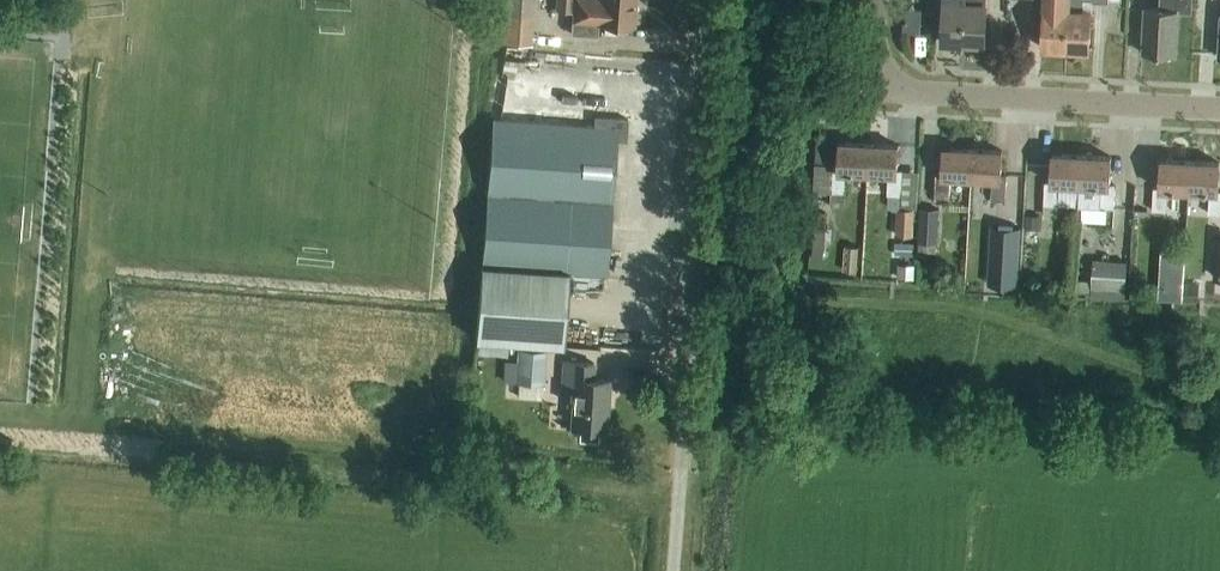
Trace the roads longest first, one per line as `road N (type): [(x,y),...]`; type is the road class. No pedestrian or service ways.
road 1 (unclassified): [(674,570),(720,0)]
road 2 (residential): [(1219,111),(907,93),(887,79),(877,55),(881,0)]

